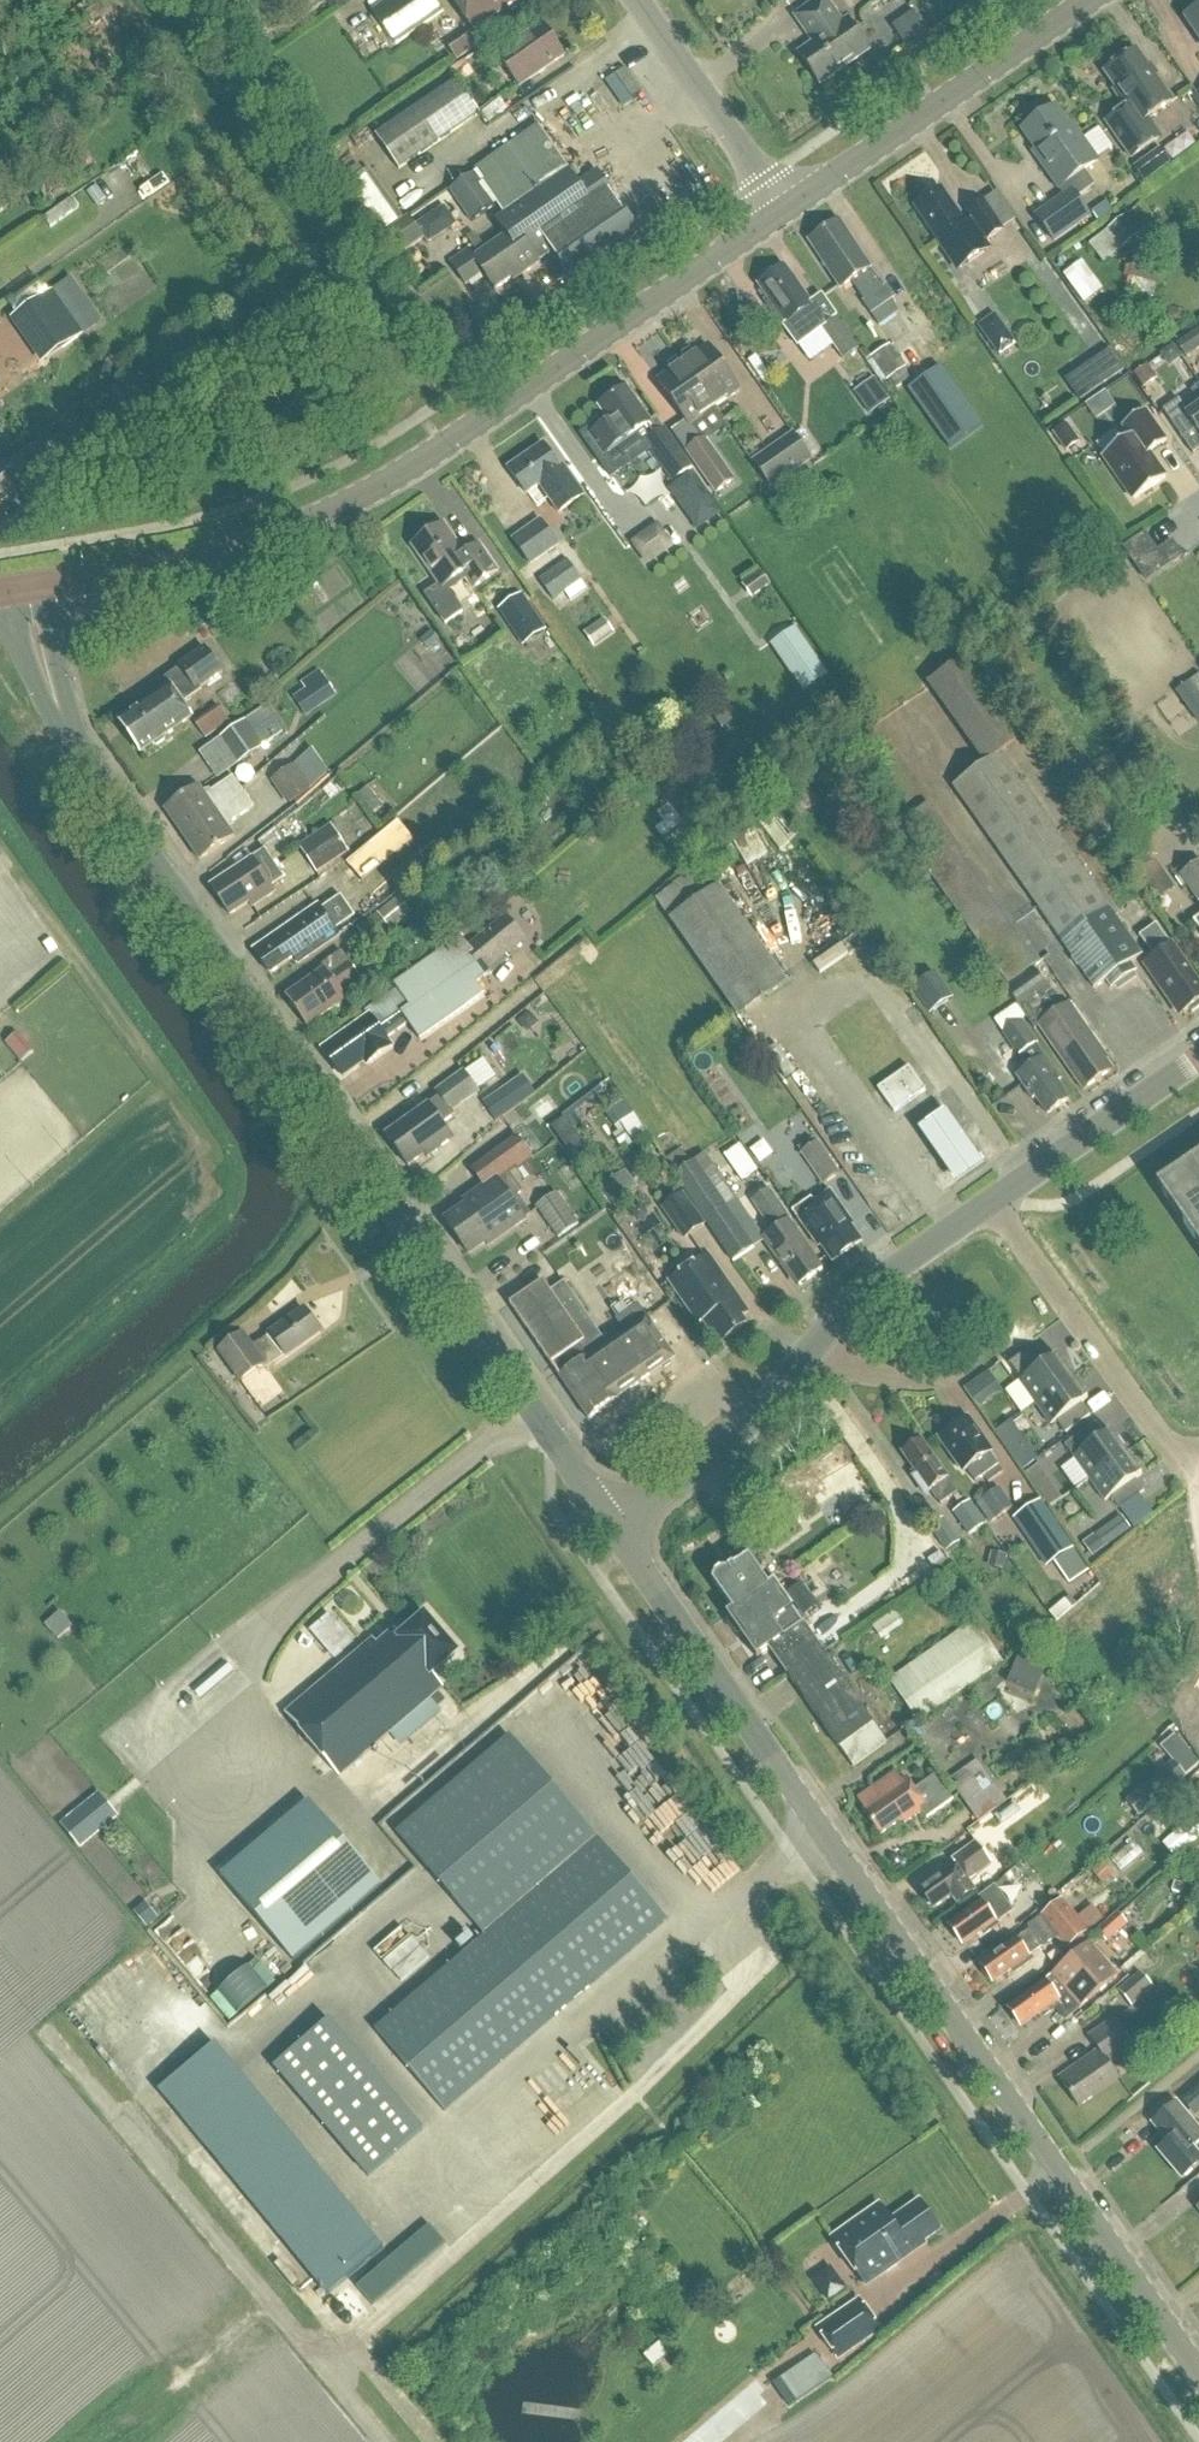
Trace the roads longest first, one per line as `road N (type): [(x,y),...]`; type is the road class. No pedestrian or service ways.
road 1 (tertiary): [(1198,2373),(616,1531)]
road 2 (tertiary): [(616,1531),(363,1172),(65,726)]
road 3 (tertiary): [(56,587),(195,561),(319,524),(397,482),(786,212)]
road 4 (track): [(423,418),(415,388),(147,0)]
road 5 (track): [(363,1172),(271,1272),(0,1516)]
road 6 (track): [(50,2037),(326,2368)]
road 7 (tertiary): [(786,212),(1089,0)]
road 8 (residential): [(1198,1457),(1190,1462),(1167,1448),(993,1203)]
road 9 (unclassified): [(616,1531),(754,1425),(812,1363)]
road 10 (unclassified): [(786,212),(639,0)]
road 11 (unclassified): [(812,1363),(850,1304),(993,1203)]
road 12 (residential): [(1007,1194),(1198,1060)]
road 13 (unclassified): [(812,1363),(898,1381),(959,1376)]
road 14 (tertiary): [(65,726),(56,587)]
road 15 (track): [(358,2343),(326,2368),(387,2441)]
road 16 (tertiary): [(0,609),(40,693),(65,726)]

